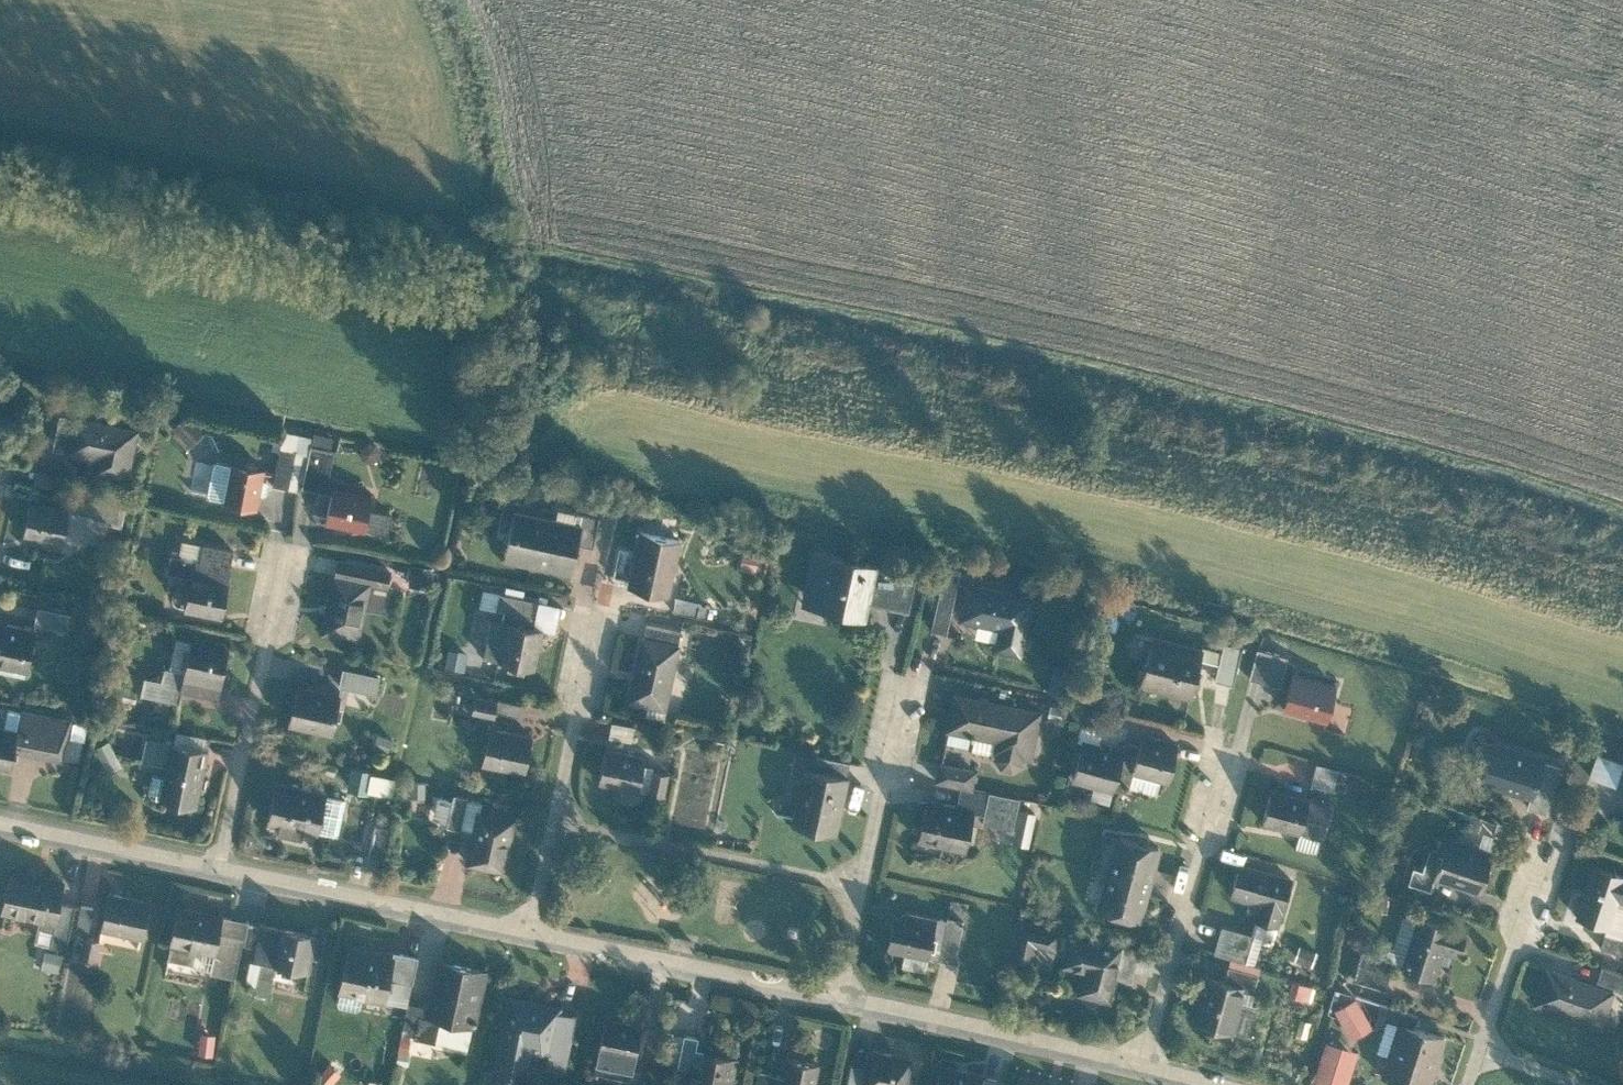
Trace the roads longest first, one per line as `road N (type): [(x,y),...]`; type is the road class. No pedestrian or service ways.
road 1 (residential): [(530,937),(218,866)]
road 2 (residential): [(1141,1071),(1227,765)]
road 3 (residential): [(1141,1071),(835,1001)]
road 4 (residential): [(835,1001),(530,937)]
road 5 (residential): [(218,866),(283,565)]
road 6 (residential): [(859,884),(560,821)]
road 7 (residential): [(218,866),(0,821)]
road 8 (residential): [(1481,1050),(1542,857)]
road 9 (residential): [(859,884),(901,690)]
road 10 (residential): [(560,821),(593,630)]

